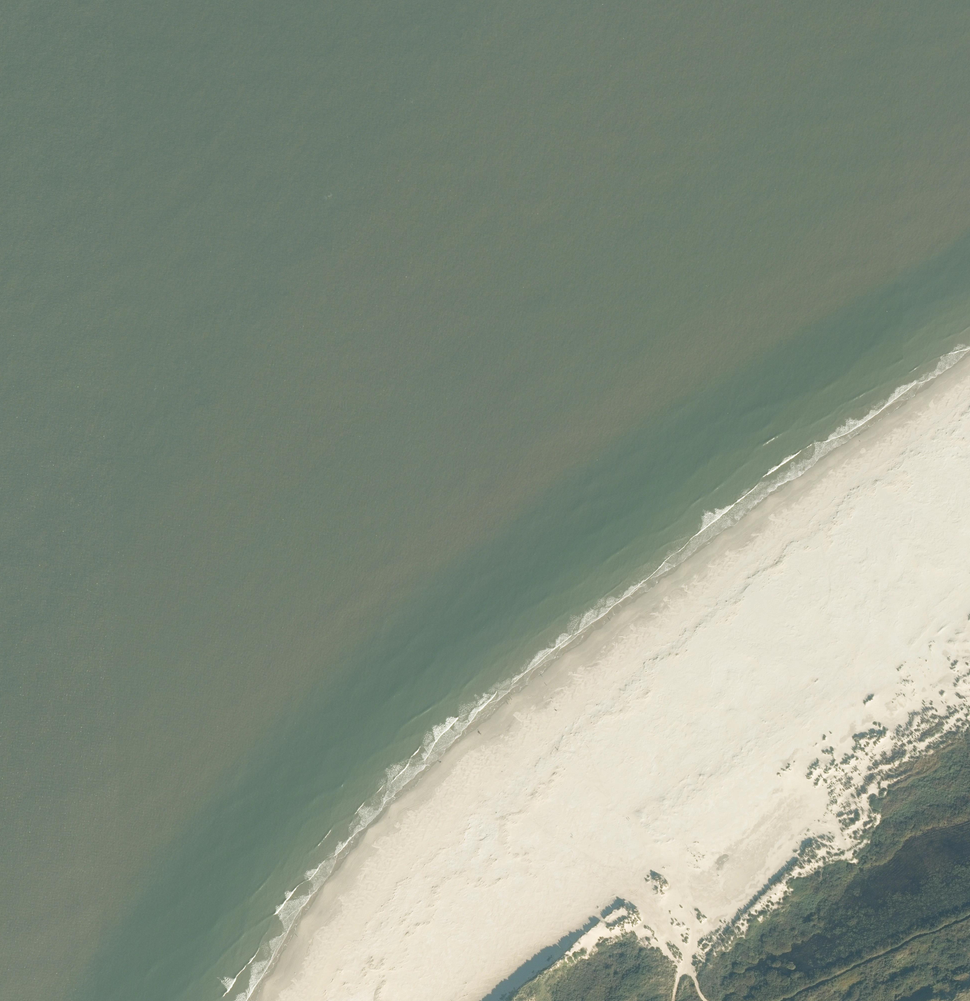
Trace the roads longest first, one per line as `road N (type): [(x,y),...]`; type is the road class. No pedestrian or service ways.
road 1 (track): [(682,965),(594,840)]

